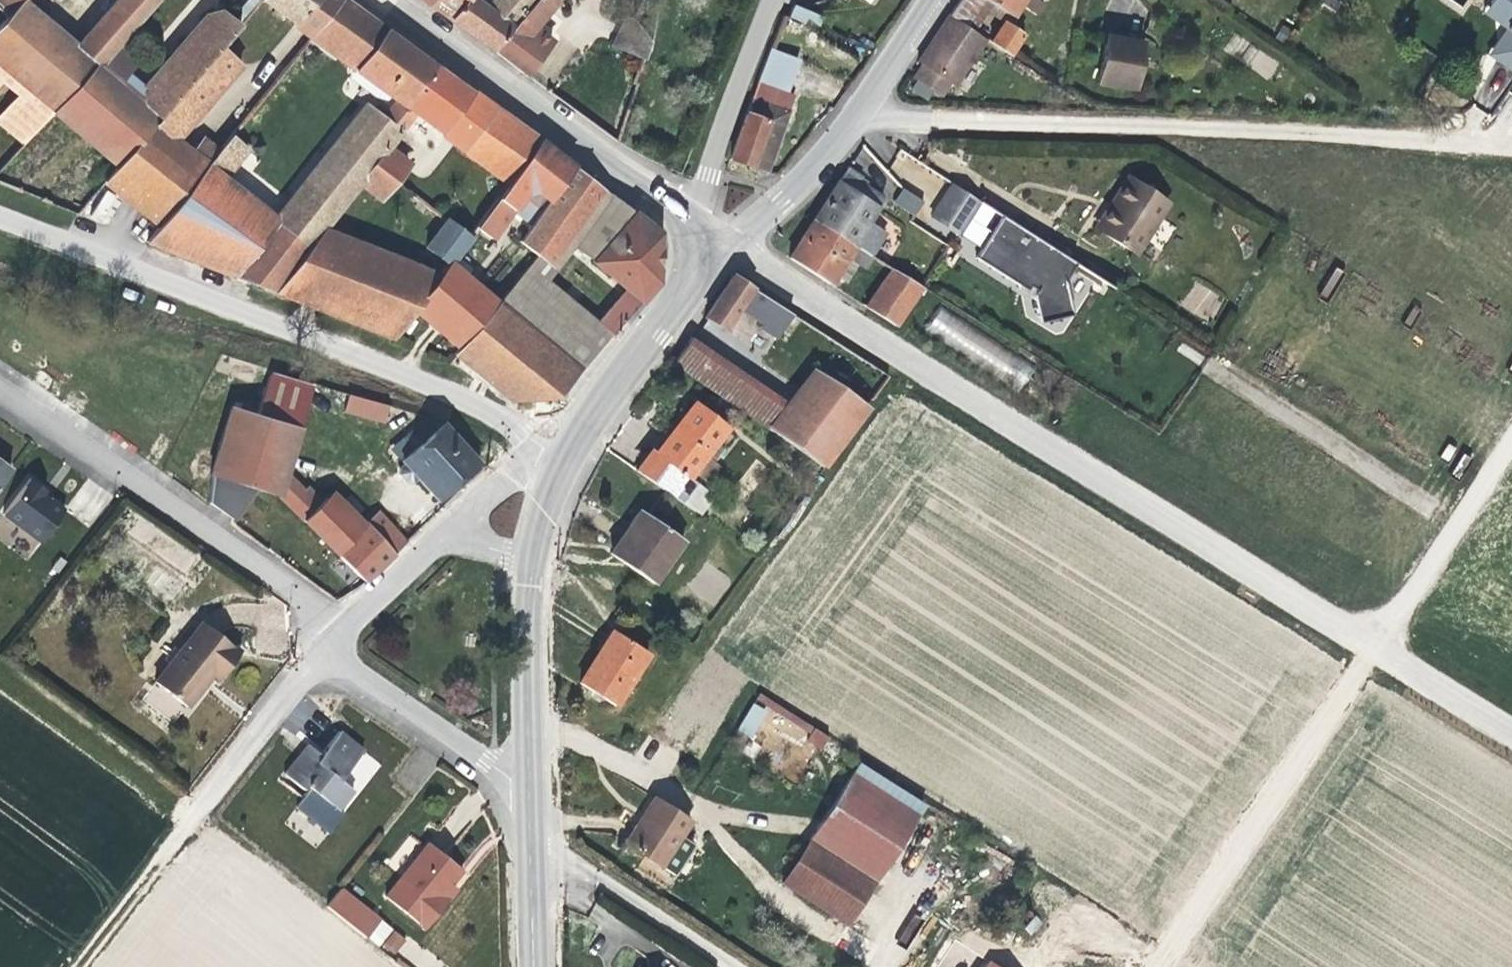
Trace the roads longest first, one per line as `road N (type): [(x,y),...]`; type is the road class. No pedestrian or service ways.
road 1 (residential): [(726,248),(1375,647)]
road 2 (track): [(1154,966),(1511,438)]
road 3 (residential): [(0,217),(454,394),(566,453)]
road 4 (residential): [(0,394),(345,627)]
road 5 (tertiary): [(381,0),(693,225)]
road 6 (tertiary): [(566,453),(540,515),(528,581),(525,781)]
road 7 (residential): [(726,248),(821,158),(930,0)]
road 8 (residential): [(566,453),(496,486),(345,627)]
road 9 (tertiary): [(715,242),(566,453)]
road 10 (unclassified): [(327,648),(525,781)]
road 11 (residential): [(772,0),(693,225)]
road 12 (residential): [(727,966),(527,837)]
road 13 (track): [(72,966),(200,805)]
road 14 (residential): [(327,648),(200,805)]
road 15 (unclassified): [(1511,732),(1375,647)]
road 16 (tertiary): [(527,837),(531,966)]

